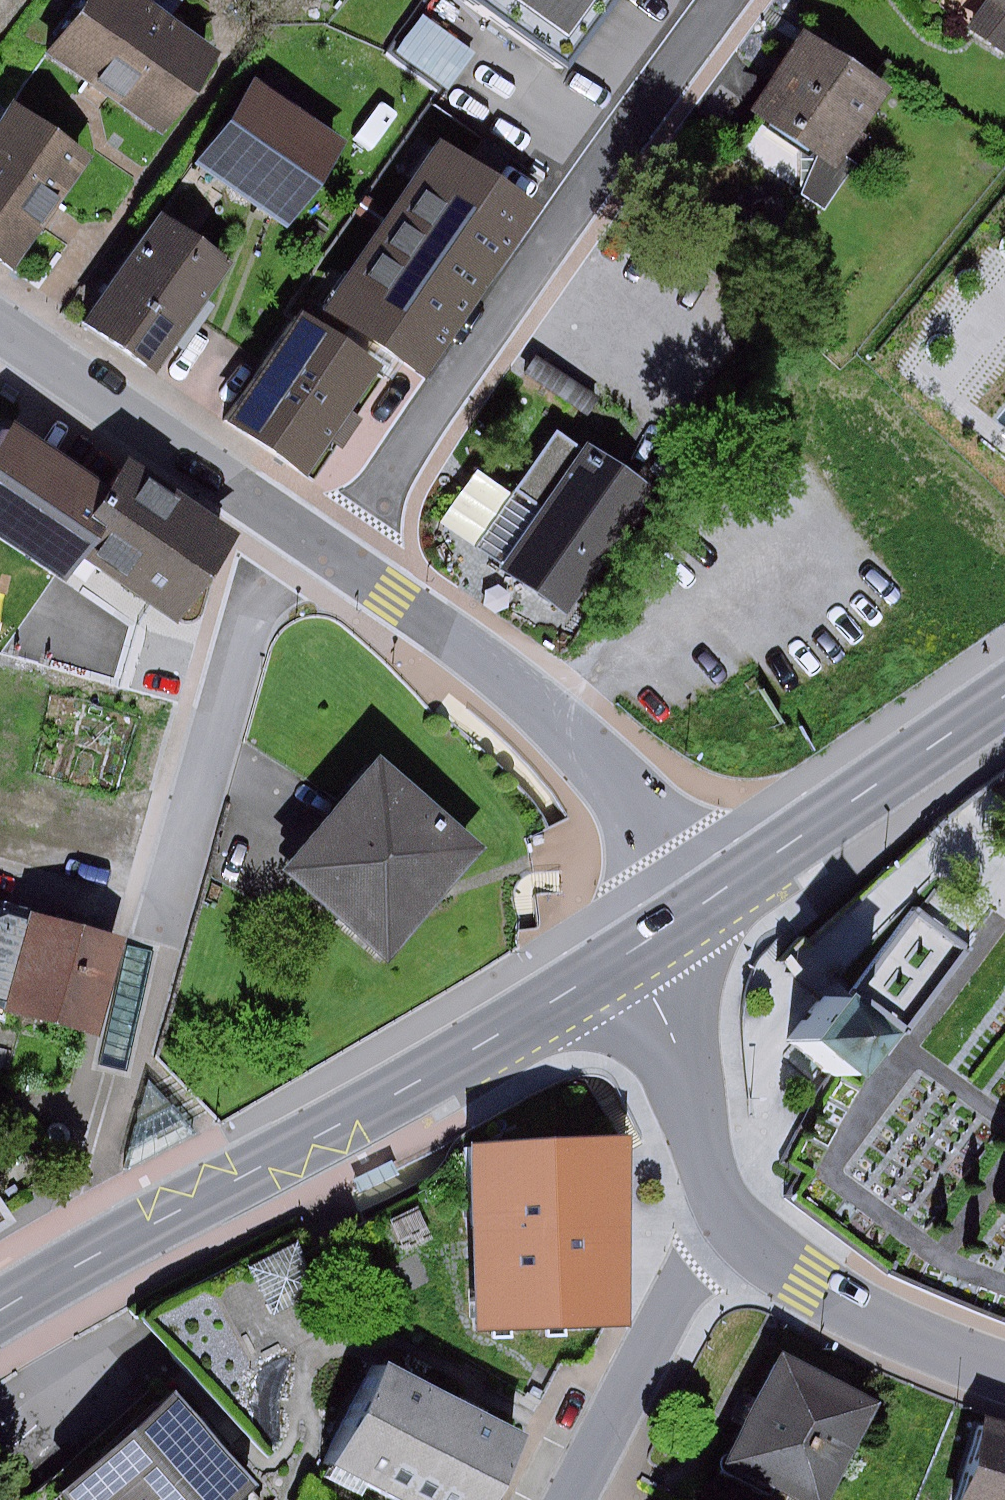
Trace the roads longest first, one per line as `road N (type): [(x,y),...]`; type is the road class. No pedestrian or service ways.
road 1 (primary): [(666,930),(472,1051),(0,1311)]
road 2 (residential): [(334,559),(724,0)]
road 3 (residential): [(334,559),(508,678),(599,763),(672,866),(666,930)]
road 4 (unclassified): [(296,531),(254,602),(161,938)]
road 5 (primary): [(1004,696),(666,930)]
road 6 (residential): [(0,327),(296,531)]
road 7 (residential): [(735,1225),(692,1282),(579,1499)]
road 8 (residential): [(735,1225),(713,1191),(675,1044),(652,994),(666,930)]
road 9 (residential): [(1004,1369),(922,1343),(809,1281),(735,1225)]

